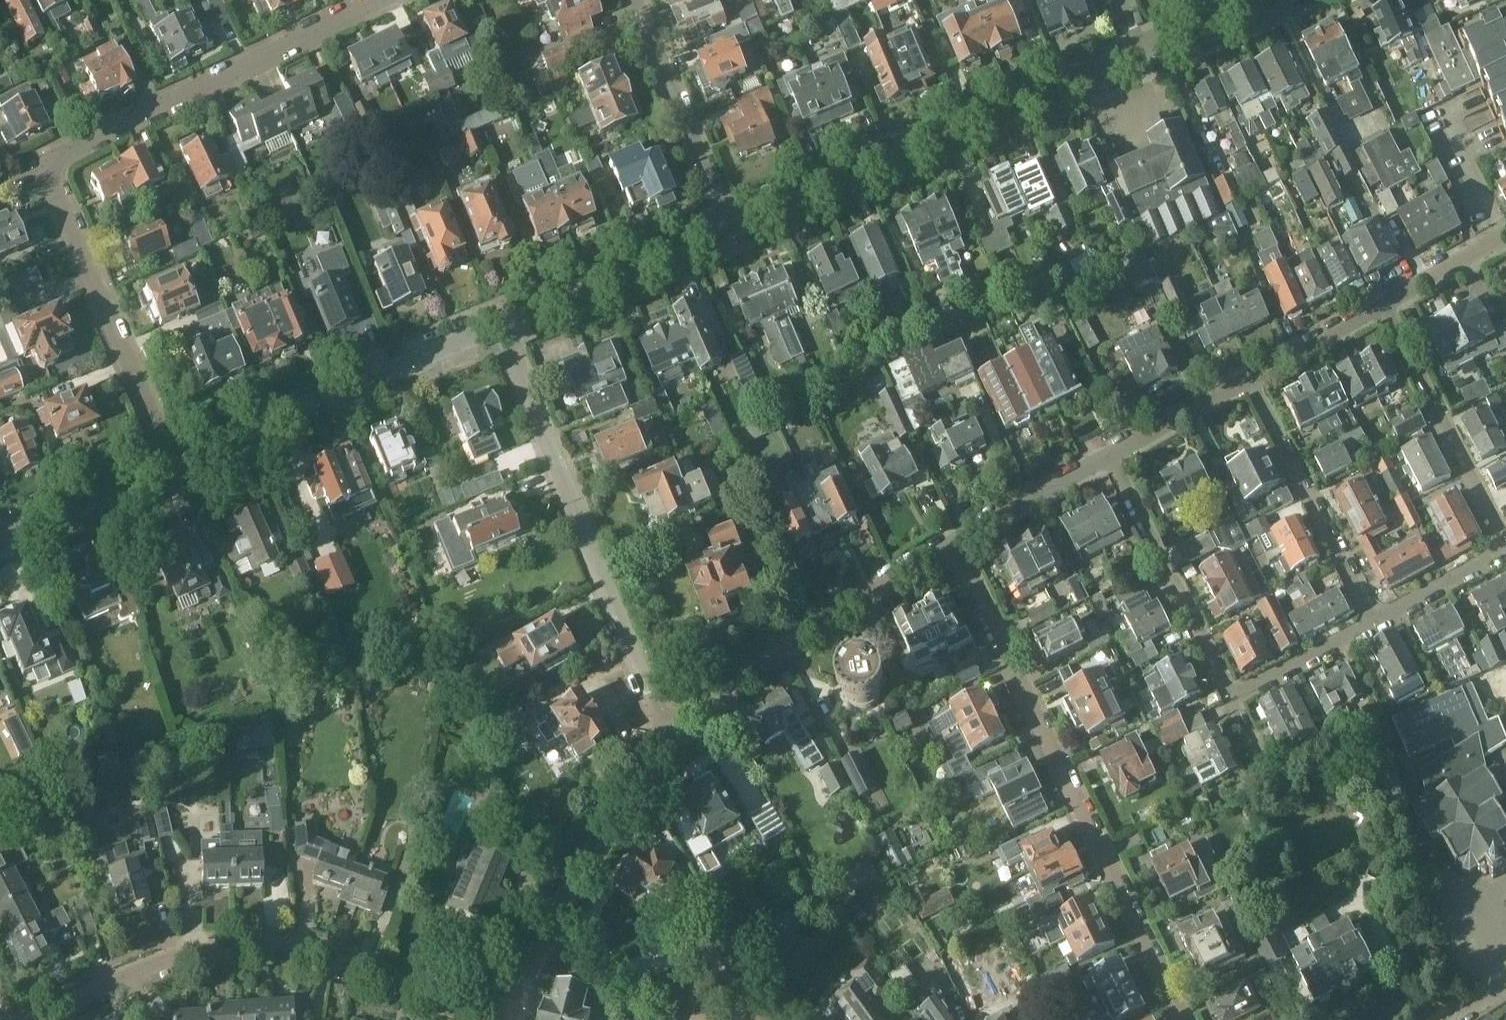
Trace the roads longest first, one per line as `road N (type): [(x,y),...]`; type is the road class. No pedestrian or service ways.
road 1 (residential): [(168,465),(53,187),(54,167),(67,151),(381,0)]
road 2 (residential): [(1187,1019),(956,550)]
road 3 (residential): [(41,1019),(198,944),(358,964),(514,1016)]
road 4 (residential): [(731,232),(1141,56)]
road 5 (residential): [(667,738),(503,326)]
road 6 (residential): [(1379,621),(1235,706),(1113,461)]
road 7 (residential): [(168,465),(503,326)]
road 8 (residential): [(667,738),(844,608),(956,550)]
road 9 (residential): [(514,1016),(571,883),(667,738)]
road 10 (residential): [(1379,621),(1251,383)]
road 11 (residential): [(1393,304),(1505,547)]
road 12 (unclassified): [(731,232),(639,0)]
road 13 (residential): [(503,326),(731,232)]
road 14 (residential): [(0,535),(168,465)]
road 15 (residential): [(956,550),(1113,461)]
road 16 (residential): [(1251,383),(1393,304)]
road 17 (residential): [(1113,461),(1251,383)]
road 18 (residential): [(1141,56),(1277,0)]
road 19 (residential): [(1505,558),(1379,621)]
road 20 (residential): [(1393,304),(1505,238)]

